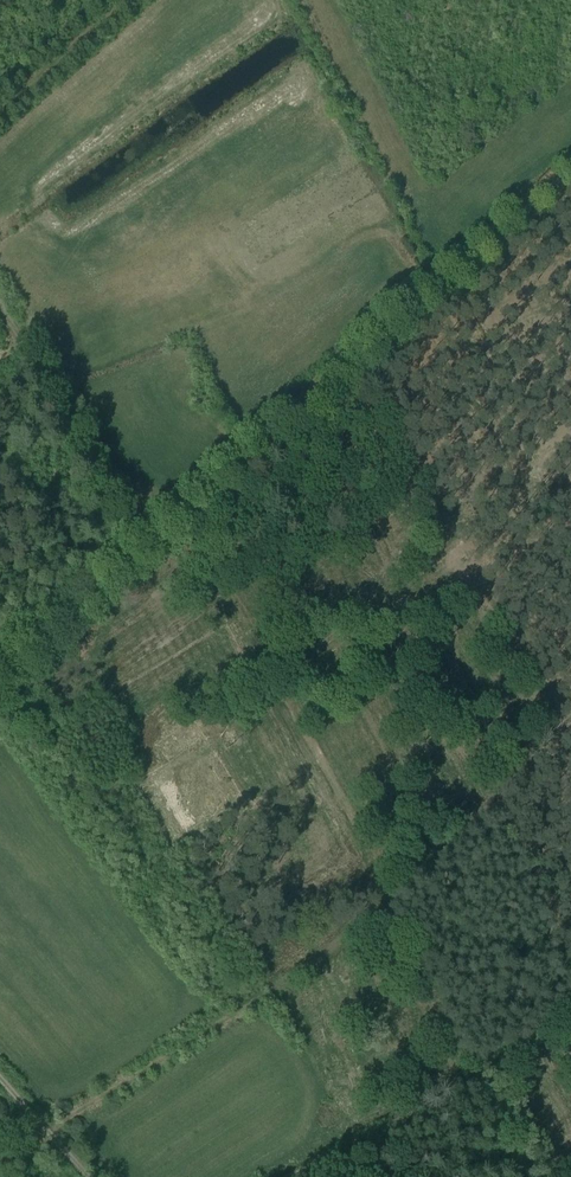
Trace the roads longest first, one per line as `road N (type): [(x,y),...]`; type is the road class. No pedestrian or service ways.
road 1 (track): [(0,675),(150,537),(0,297)]

